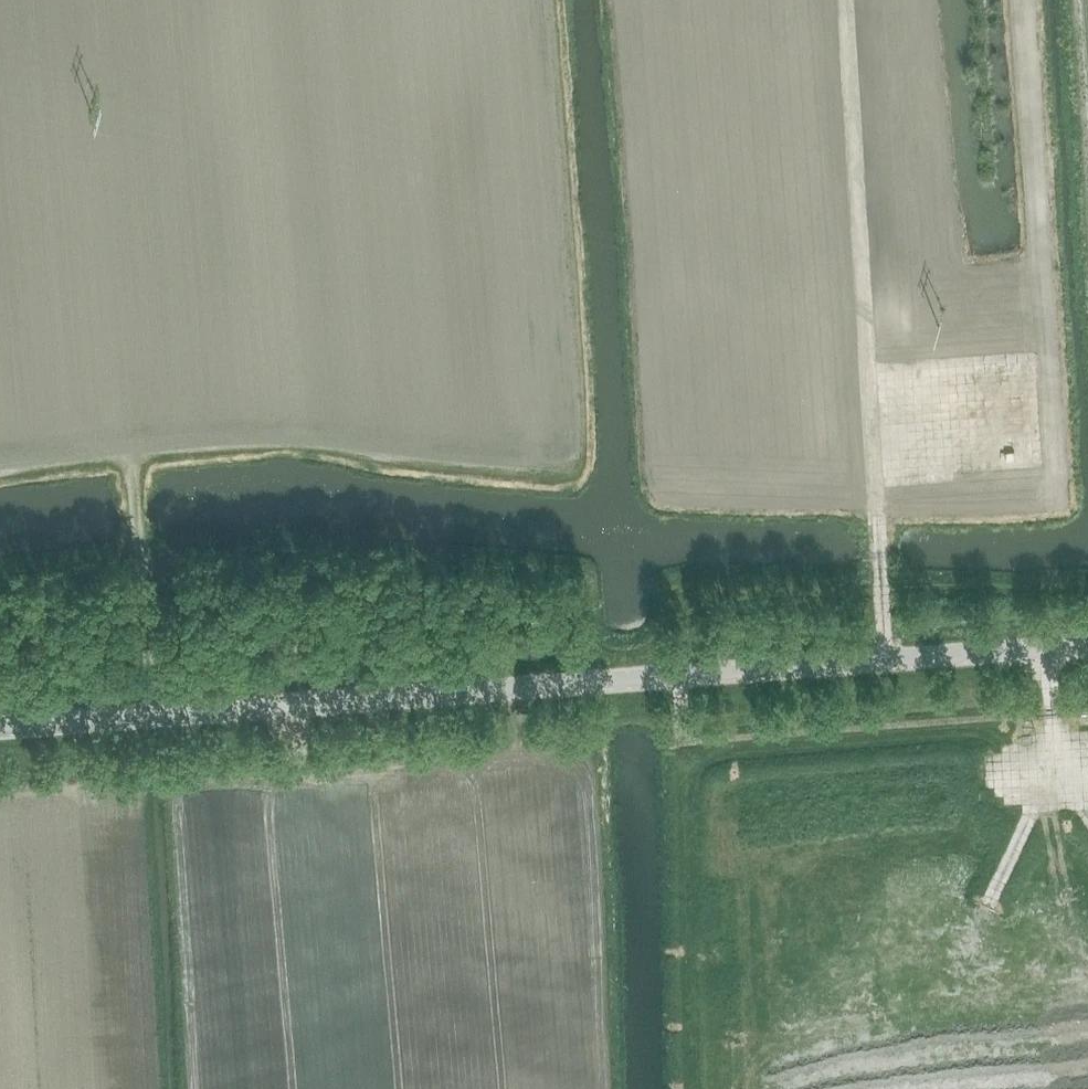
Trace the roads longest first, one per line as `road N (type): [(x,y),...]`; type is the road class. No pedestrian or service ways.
road 1 (unclassified): [(0,731),(1087,651)]
road 2 (track): [(991,896),(1053,782),(1087,780)]
road 3 (track): [(1053,782),(1049,654)]

